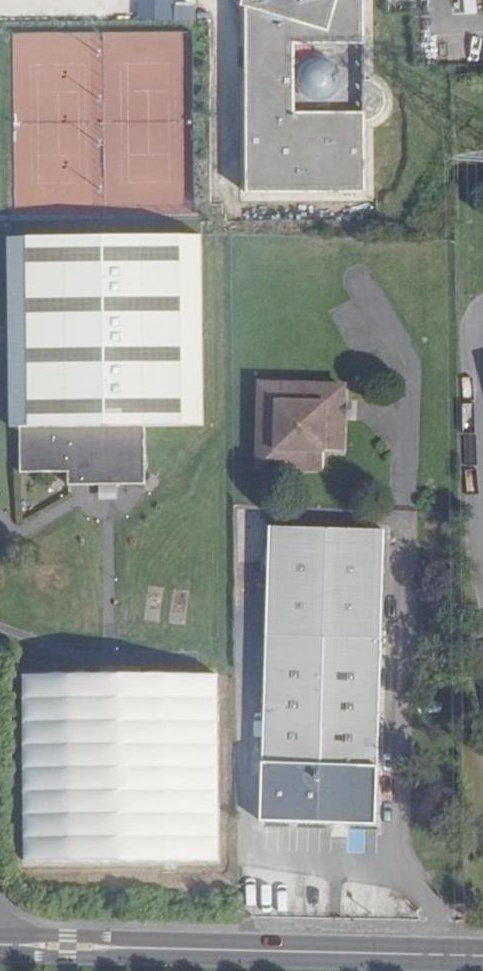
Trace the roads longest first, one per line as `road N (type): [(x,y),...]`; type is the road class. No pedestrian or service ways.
road 1 (primary): [(0,945),(482,957)]

